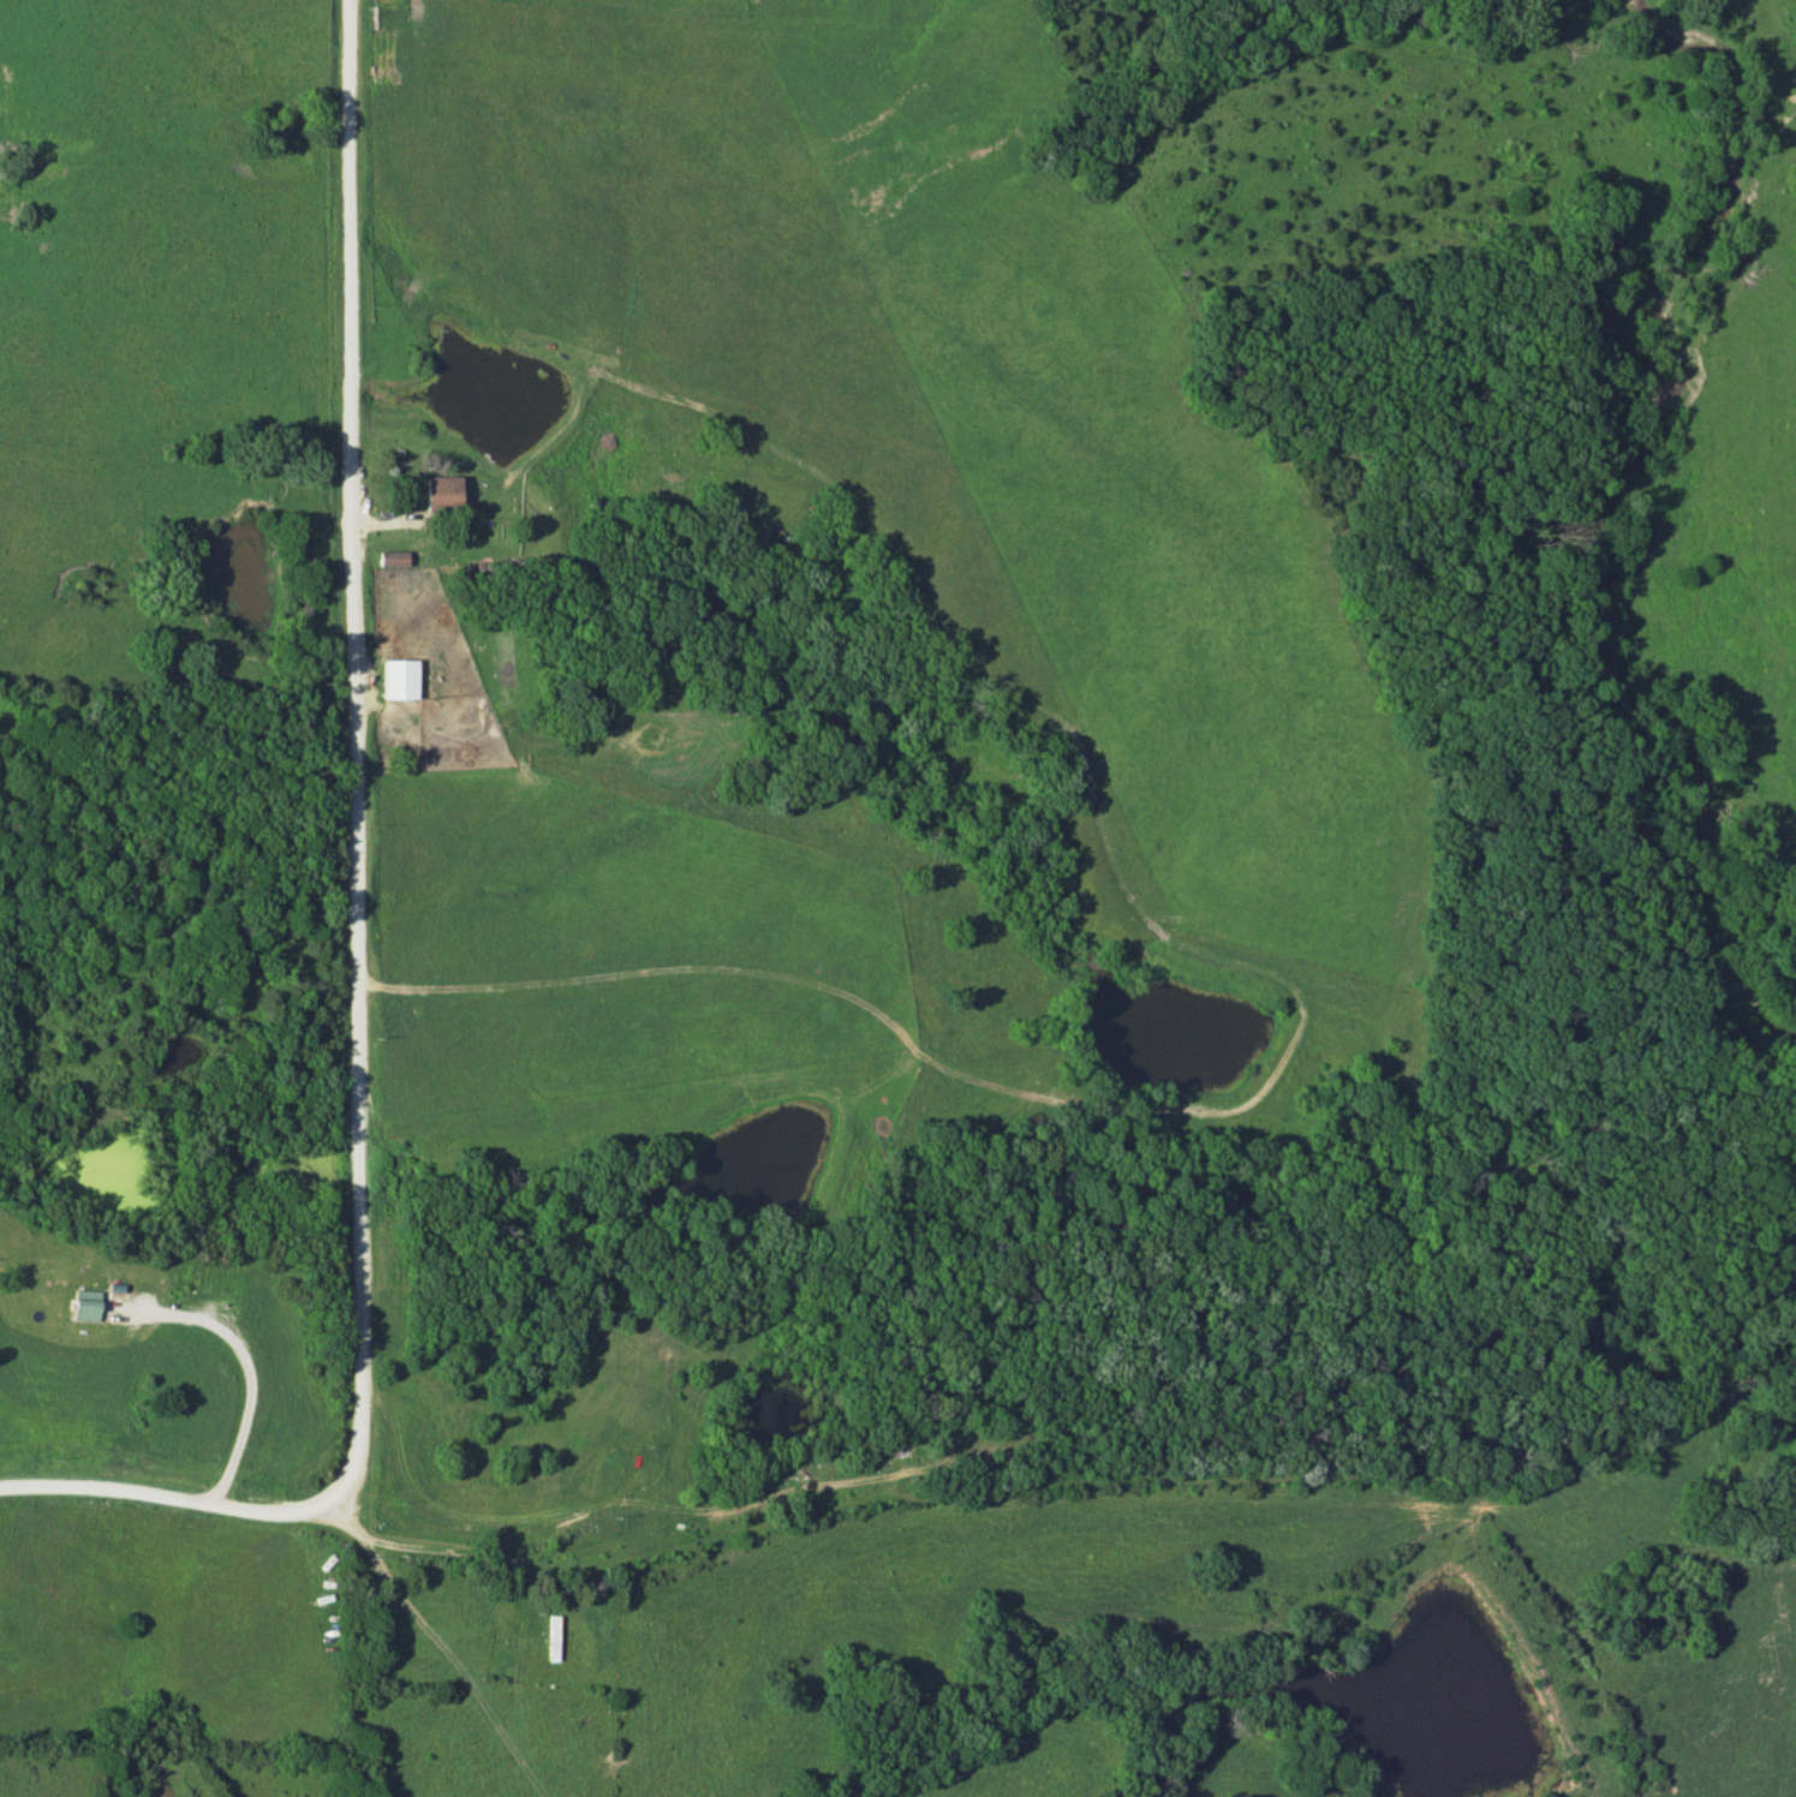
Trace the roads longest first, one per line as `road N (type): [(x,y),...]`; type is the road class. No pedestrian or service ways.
road 1 (residential): [(0,1492),(85,1489),(270,1512),(316,1506),(336,1491),(360,1408),(356,0)]

